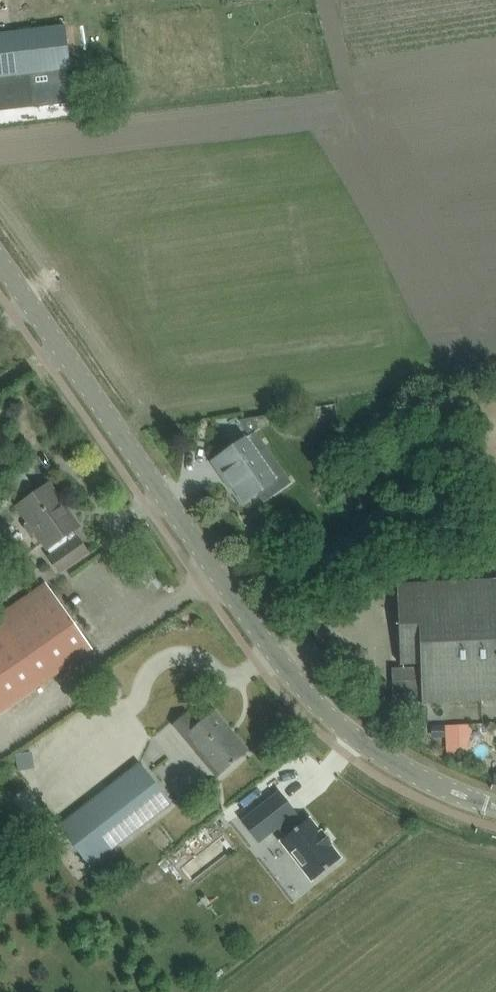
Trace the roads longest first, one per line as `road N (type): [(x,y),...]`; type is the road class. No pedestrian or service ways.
road 1 (tertiary): [(495,804),(416,777),(320,709),(275,658),(0,269)]

